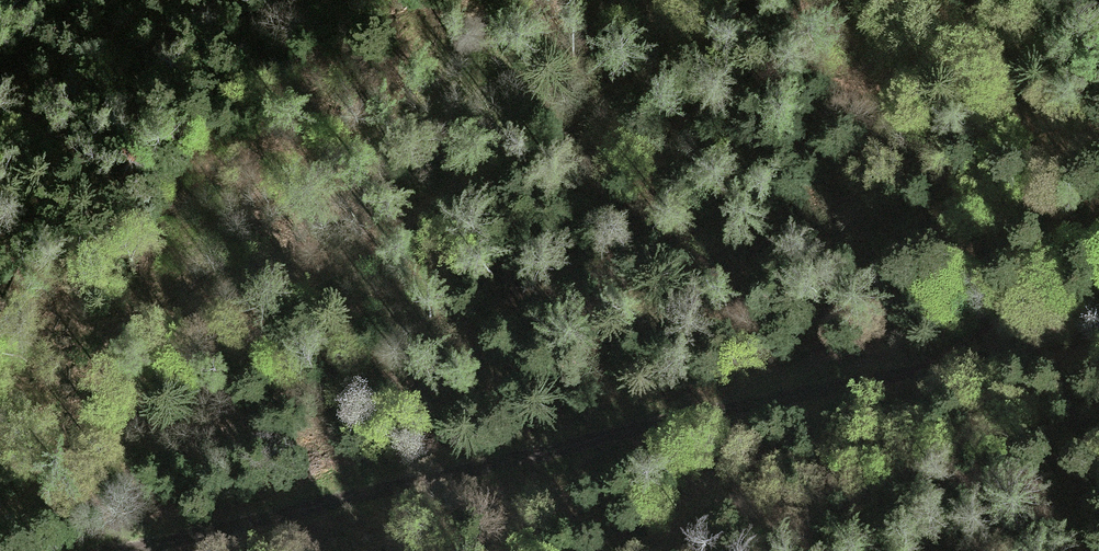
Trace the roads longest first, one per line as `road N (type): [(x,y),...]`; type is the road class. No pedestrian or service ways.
road 1 (track): [(202,550),(1098,326)]
road 2 (track): [(669,0),(559,146),(153,370),(0,518)]

